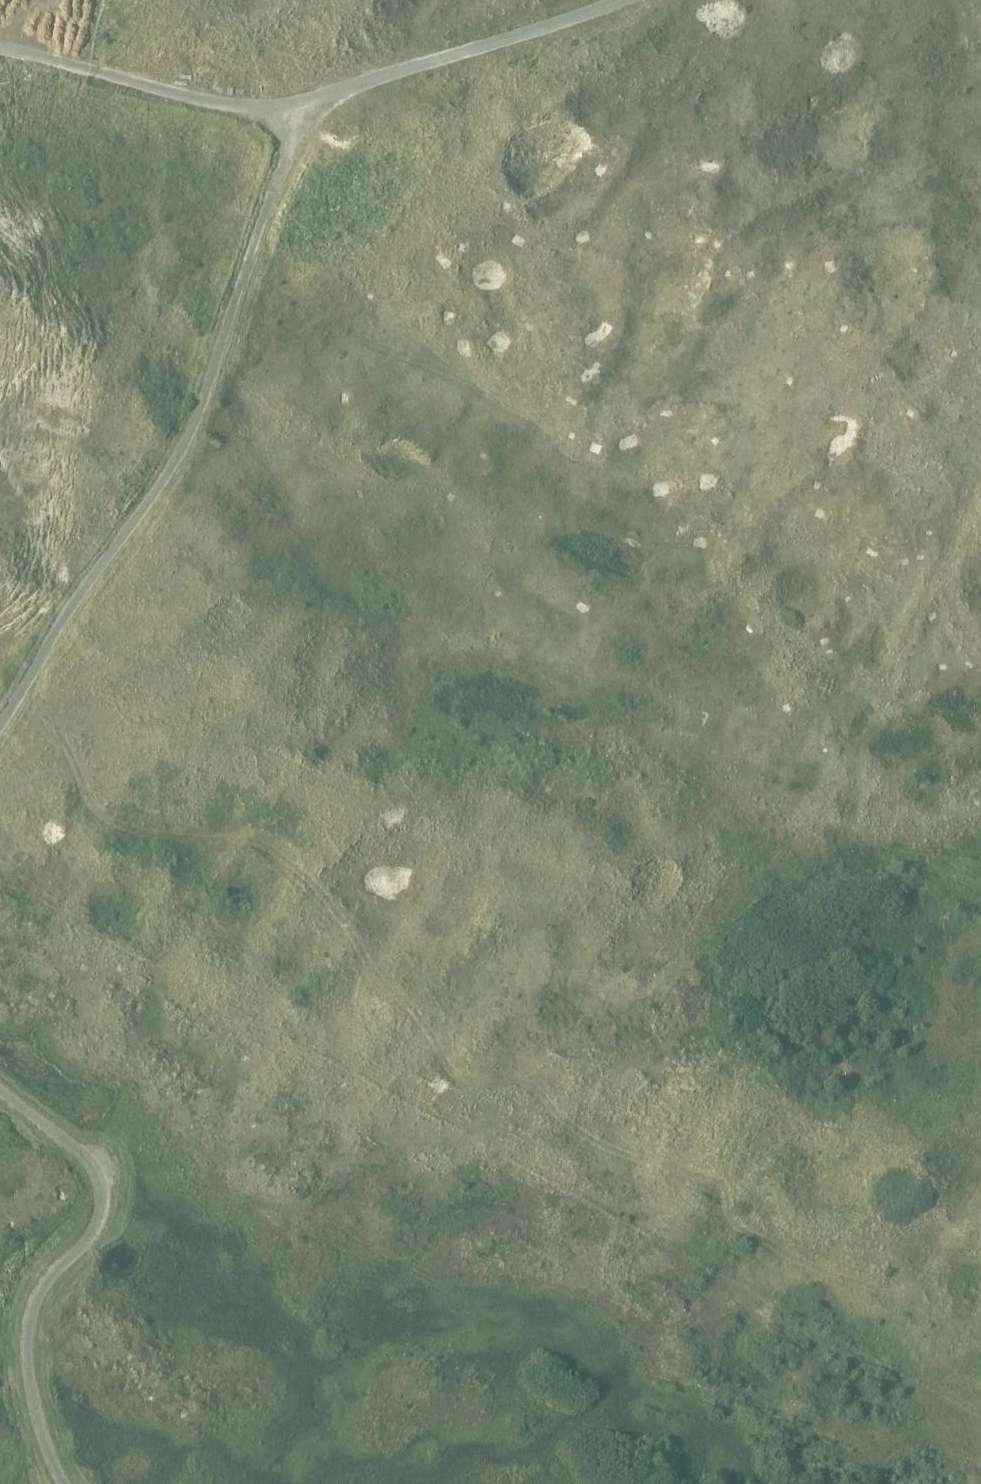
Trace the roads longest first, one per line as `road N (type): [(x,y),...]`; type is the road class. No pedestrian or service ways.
road 1 (track): [(0,731),(172,466),(263,223),(290,127),(312,101),(638,0)]
road 2 (track): [(62,1483),(34,1405),(30,1341),(42,1292),(95,1224),(98,1189),(79,1157),(0,1093)]

